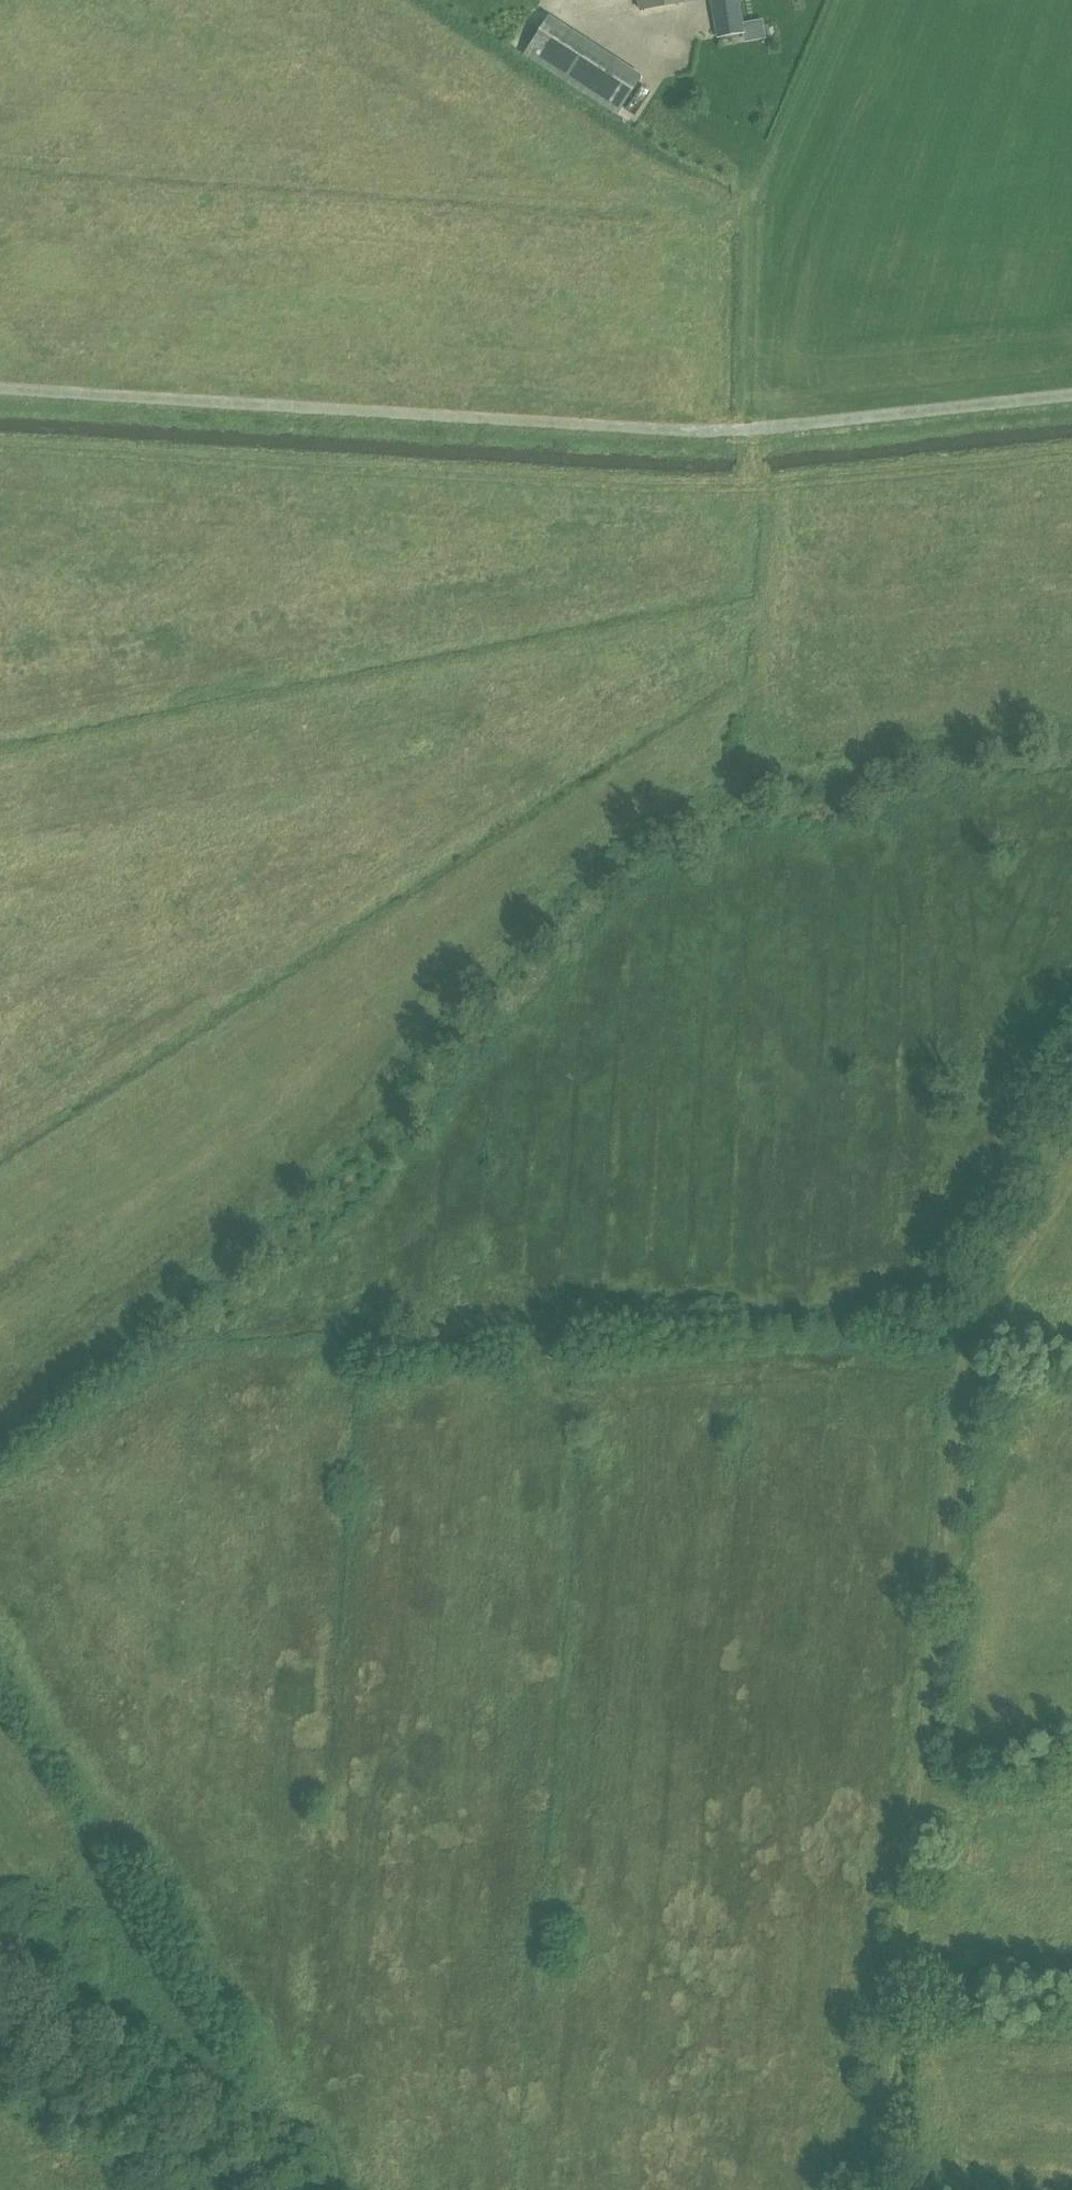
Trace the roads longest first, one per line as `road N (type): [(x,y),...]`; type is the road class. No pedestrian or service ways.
road 1 (track): [(0,388),(721,430),(1071,394)]
road 2 (track): [(1071,722),(976,741),(898,739),(809,759),(774,758),(752,743),(773,512),(755,476),(752,428)]
road 3 (track): [(834,0),(758,177),(752,428)]

